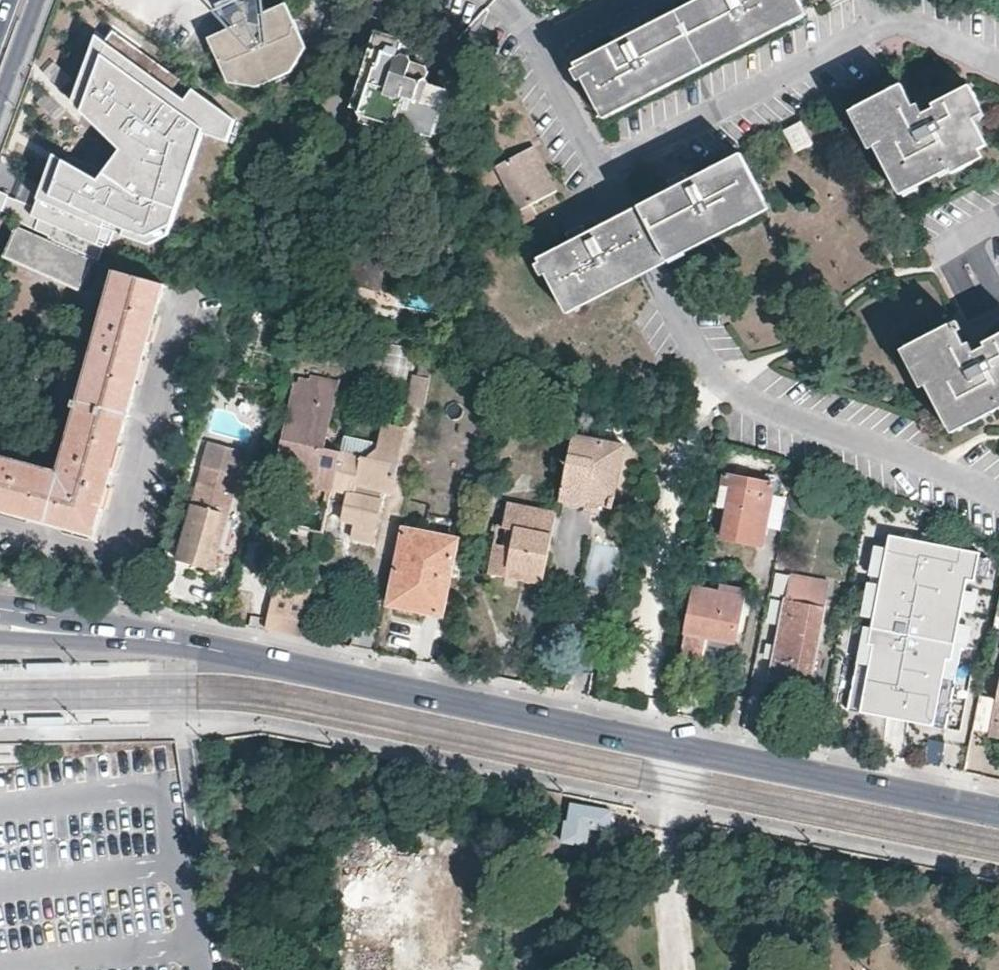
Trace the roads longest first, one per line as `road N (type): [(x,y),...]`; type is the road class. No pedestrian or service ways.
road 1 (tertiary): [(998,812),(143,645)]
road 2 (tertiary): [(143,645),(0,611)]
road 3 (tertiary): [(0,637),(143,645)]

